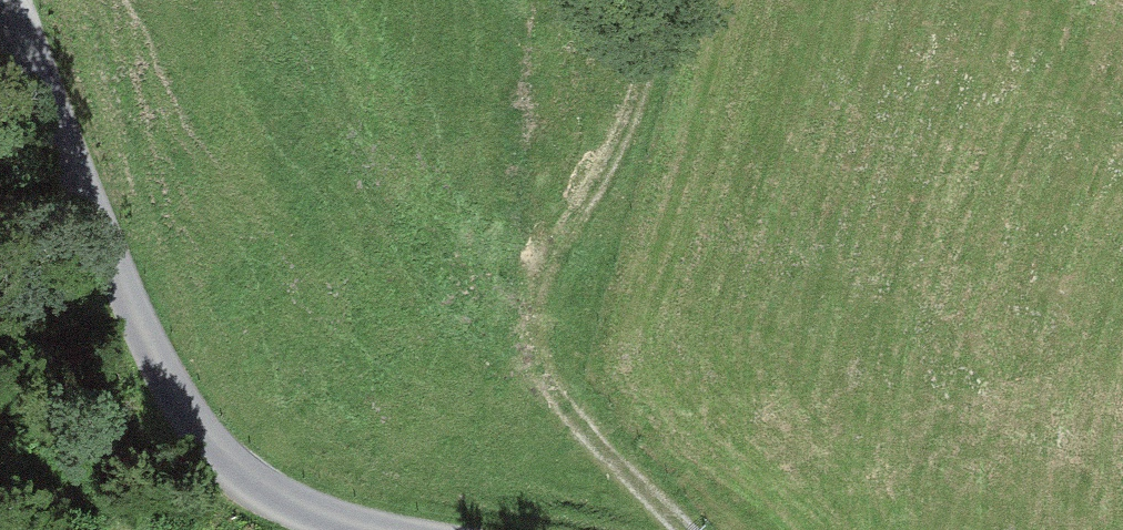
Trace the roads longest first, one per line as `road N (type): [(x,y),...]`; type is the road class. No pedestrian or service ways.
road 1 (unclassified): [(9,0),(167,387),(205,439),(247,478),(293,504),(373,529)]
road 2 (track): [(668,0),(644,81),(536,292),(531,330),(551,394),(682,529)]

